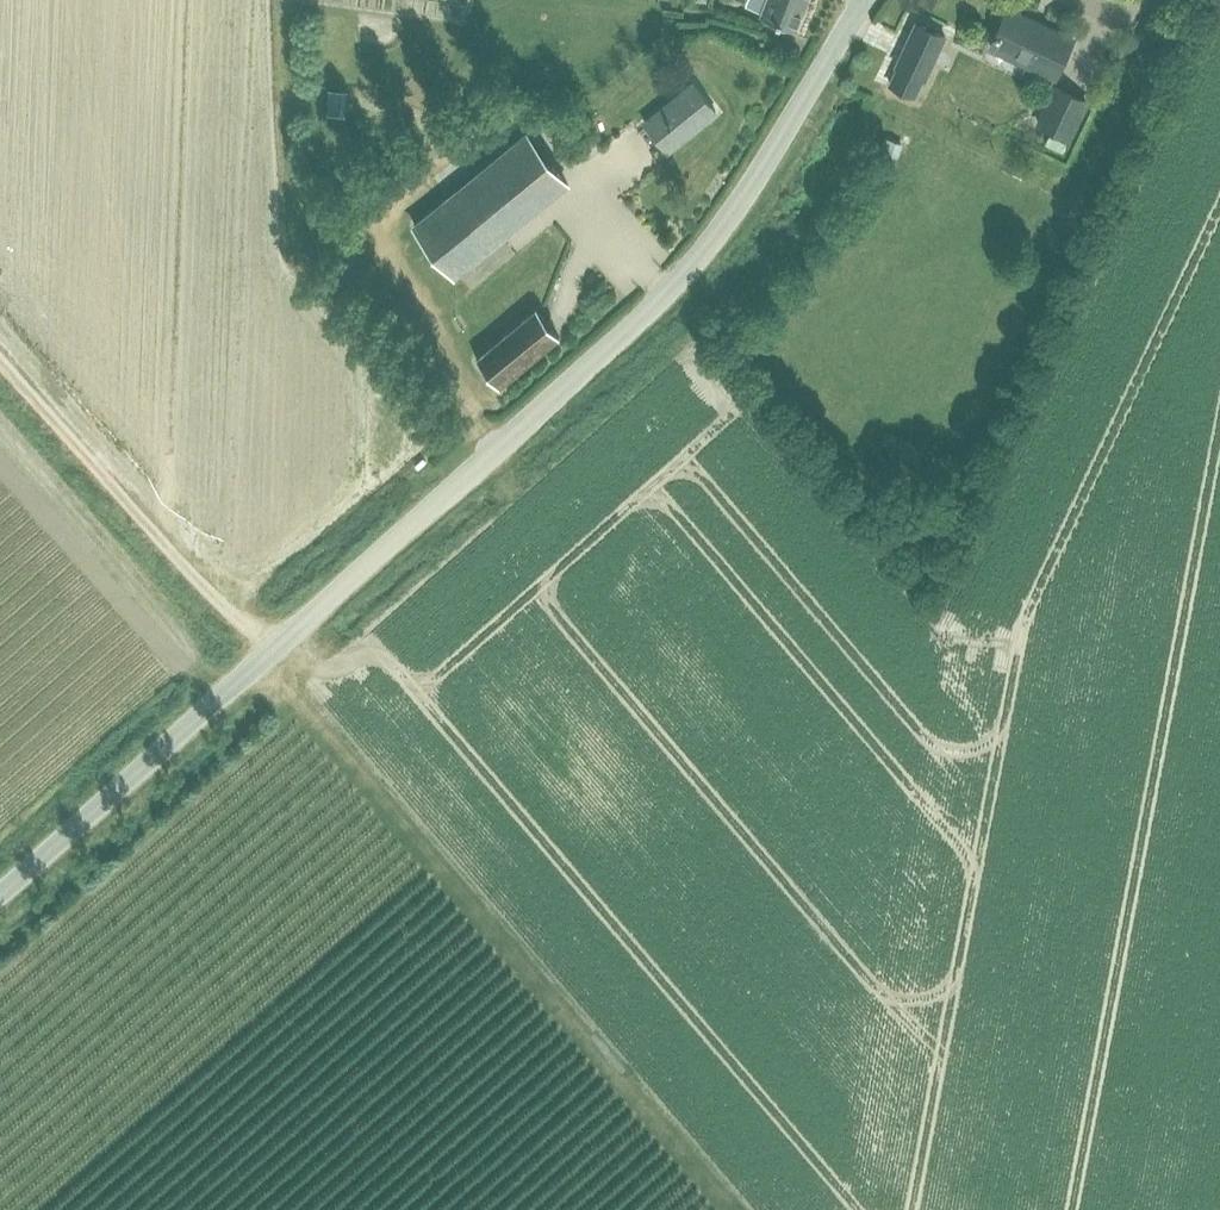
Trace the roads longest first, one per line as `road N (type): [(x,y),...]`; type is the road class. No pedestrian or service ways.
road 1 (unclassified): [(0,895),(718,246),(870,0)]
road 2 (track): [(266,654),(0,360)]

